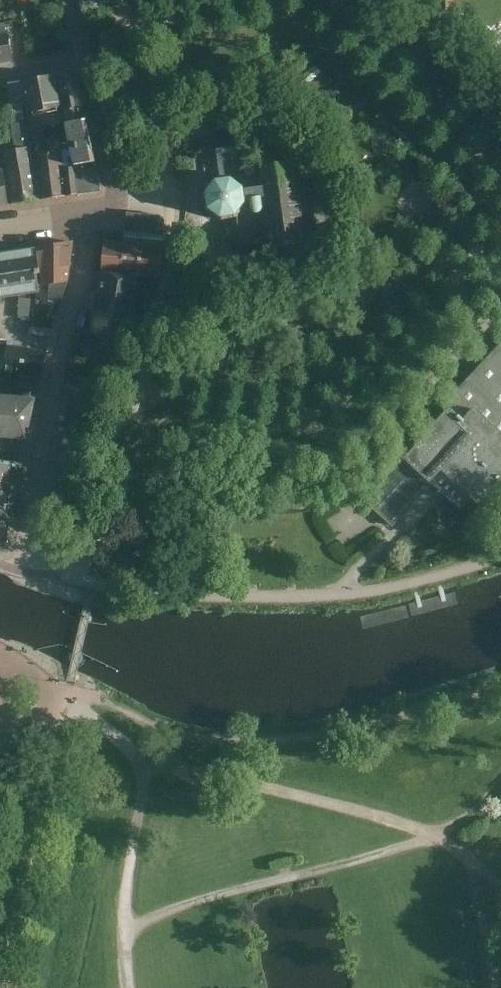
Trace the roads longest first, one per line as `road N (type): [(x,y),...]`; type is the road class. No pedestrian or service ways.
road 1 (residential): [(92,216),(26,526)]
road 2 (residential): [(112,212),(89,60)]

